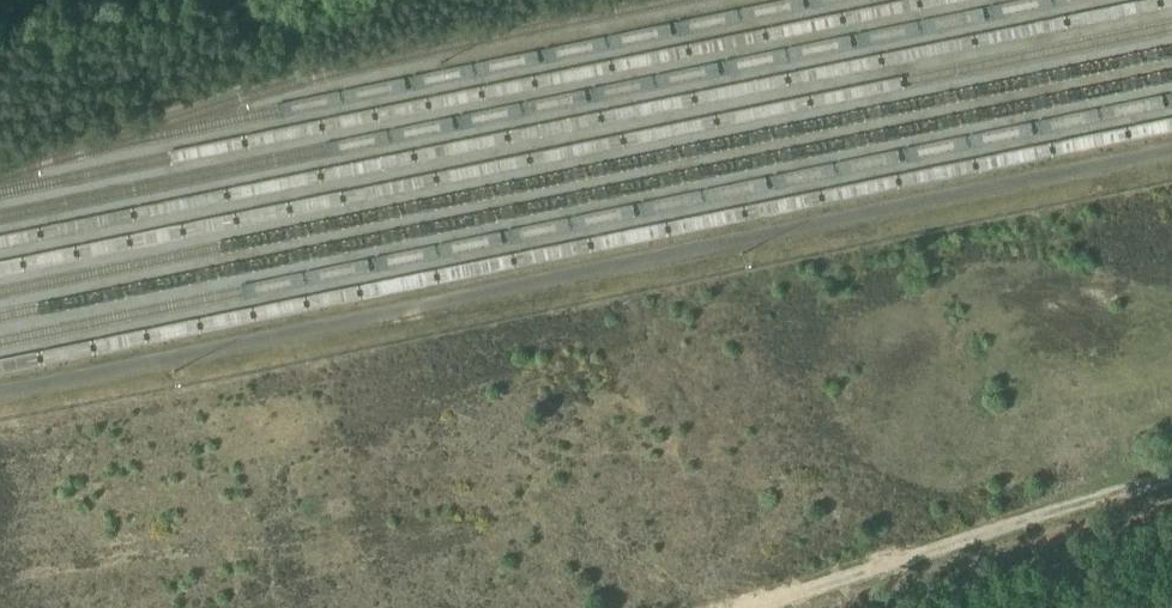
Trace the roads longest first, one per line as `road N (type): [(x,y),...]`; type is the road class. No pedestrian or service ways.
road 1 (track): [(1171,463),(764,607)]

